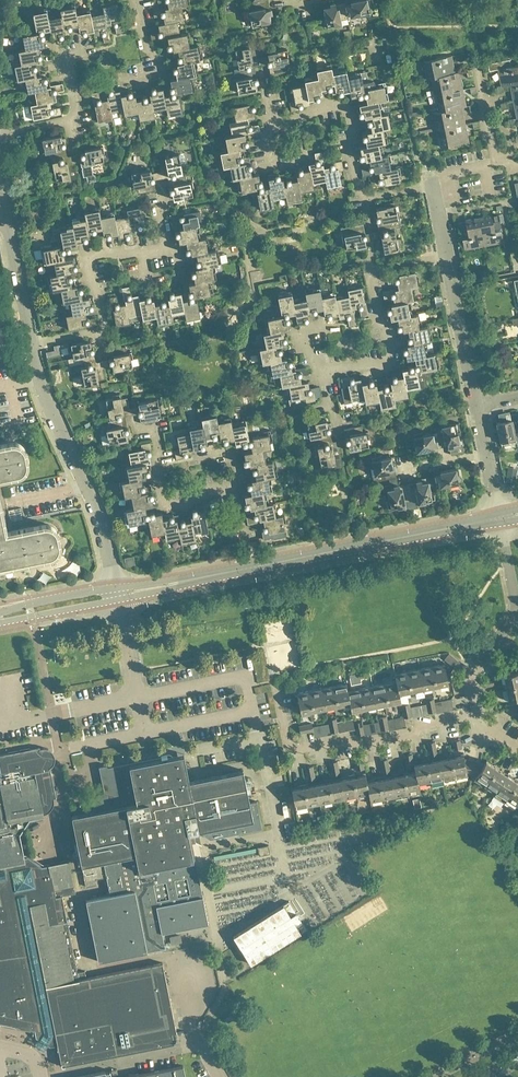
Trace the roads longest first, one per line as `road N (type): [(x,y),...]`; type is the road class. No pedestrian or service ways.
road 1 (residential): [(116,587),(100,518),(31,343)]
road 2 (tertiary): [(250,568),(499,517)]
road 3 (residential): [(431,186),(369,197),(359,192),(346,102),(267,125)]
road 4 (residential): [(276,695),(287,742),(297,751),(477,716)]
road 5 (residential): [(477,716),(470,678),(517,611),(499,517)]
road 6 (residential): [(233,490),(164,508),(153,428),(135,431),(133,419)]
road 7 (residential): [(369,272),(394,365),(320,371)]
road 8 (residential): [(475,404),(444,257)]
road 9 (tertiary): [(250,568),(116,587)]
road 10 (tertiary): [(119,600),(250,568)]
road 11 (residential): [(97,331),(105,327),(88,258),(141,253)]
road 12 (residential): [(31,343),(6,214)]
road 13 (unclassified): [(220,1076),(192,1025),(174,959)]
road 14 (tertiary): [(0,622),(119,600)]
road 15 (residential): [(121,83),(160,75),(135,0)]

